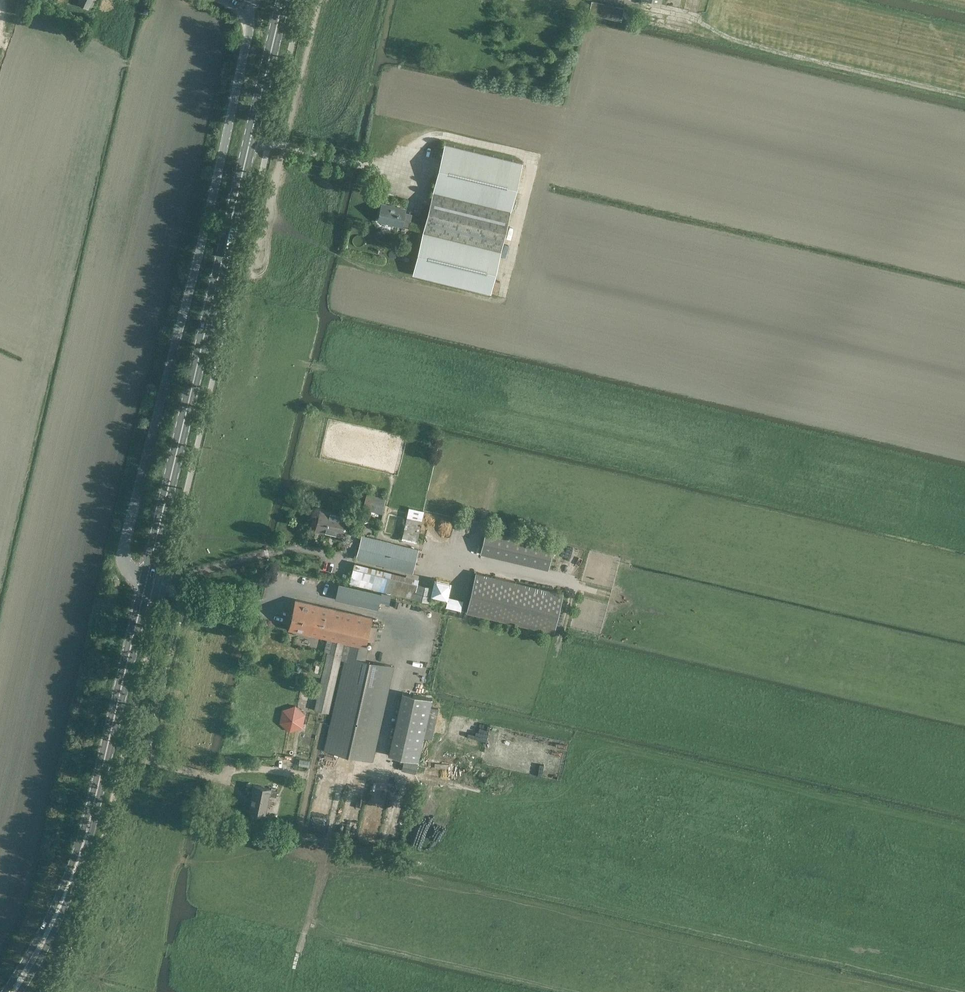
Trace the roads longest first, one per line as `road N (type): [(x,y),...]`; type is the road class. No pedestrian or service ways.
road 1 (track): [(311,775),(298,836),(465,868),(529,850),(552,853),(678,901),(964,969)]
road 2 (secondary): [(147,579),(283,0)]
road 3 (tertiary): [(147,579),(130,573),(125,540),(252,15)]
road 4 (secondary): [(11,991),(53,924),(78,862),(147,579)]
road 5 (track): [(378,772),(406,621),(281,587),(271,604),(178,590)]
road 6 (track): [(964,96),(746,46),(683,13),(616,0)]
road 7 (track): [(306,928),(581,991)]
road 8 (track): [(306,928),(209,869),(164,855),(179,769)]
road 9 (track): [(347,767),(294,969)]

